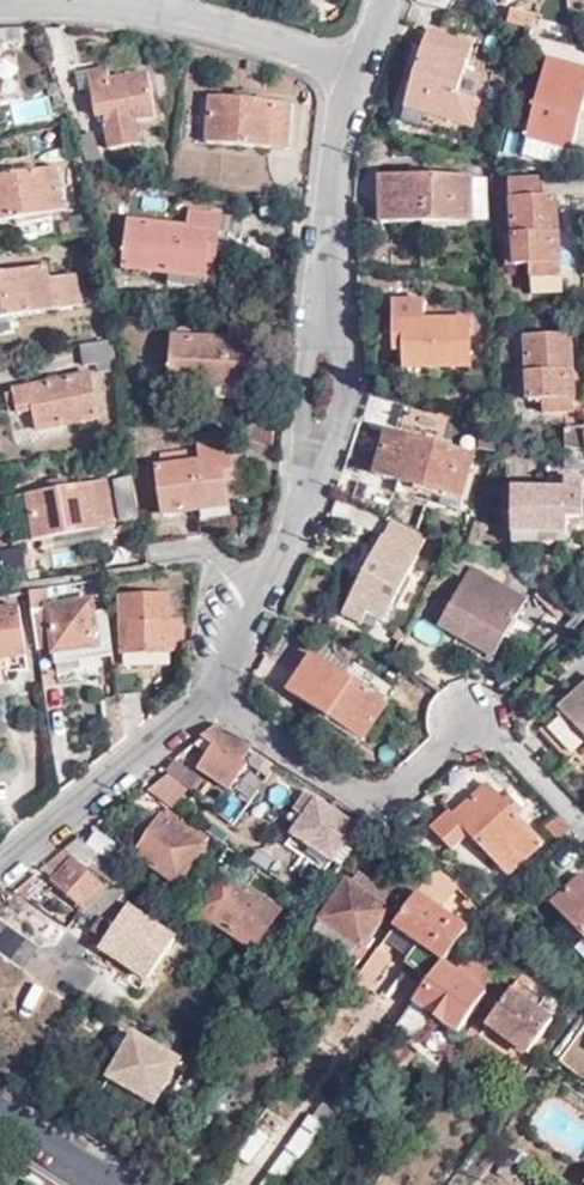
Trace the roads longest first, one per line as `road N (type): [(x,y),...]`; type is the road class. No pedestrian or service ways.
road 1 (residential): [(348,69),(327,205),(306,474),(280,562),(233,661),(205,693)]
road 2 (residential): [(205,693),(374,809),(469,721),(583,830)]
road 3 (residential): [(0,2),(146,11),(348,69)]
road 4 (residential): [(205,693),(0,868)]
road 5 (secondary): [(0,1118),(104,1184)]

